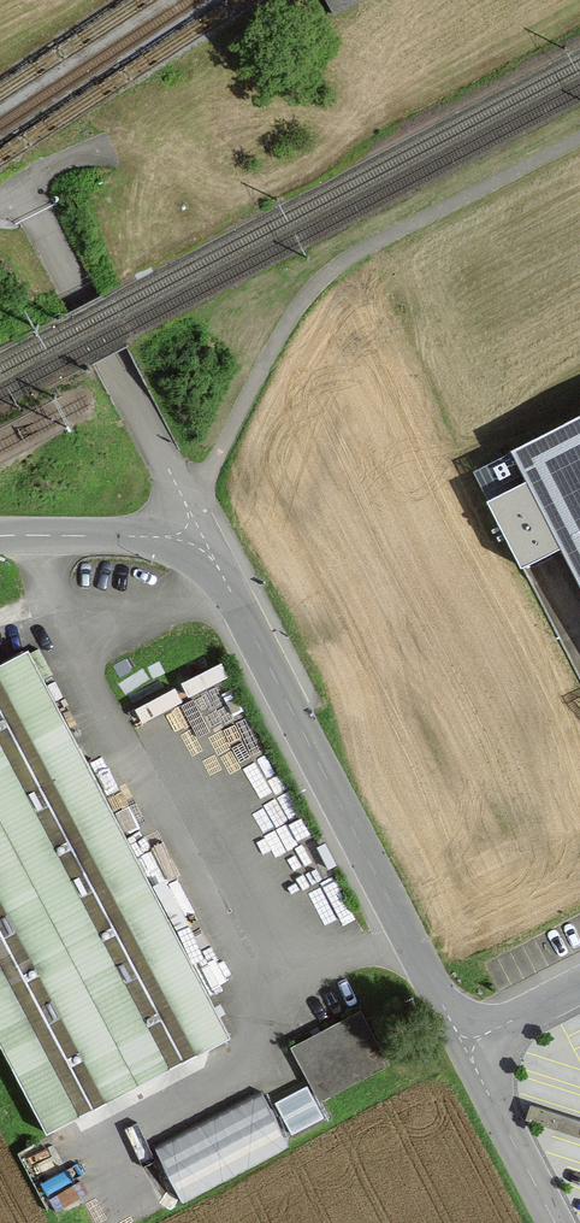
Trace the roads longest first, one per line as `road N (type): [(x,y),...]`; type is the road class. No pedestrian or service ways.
road 1 (track): [(579,3),(204,209),(93,149),(0,202)]
road 2 (track): [(204,539),(207,476),(264,361),(327,275),(579,139)]
road 3 (residential): [(464,1047),(204,539)]
road 4 (unclassified): [(0,536),(204,539)]
road 5 (residential): [(552,1222),(464,1047)]
road 6 (residential): [(464,1047),(579,986)]

